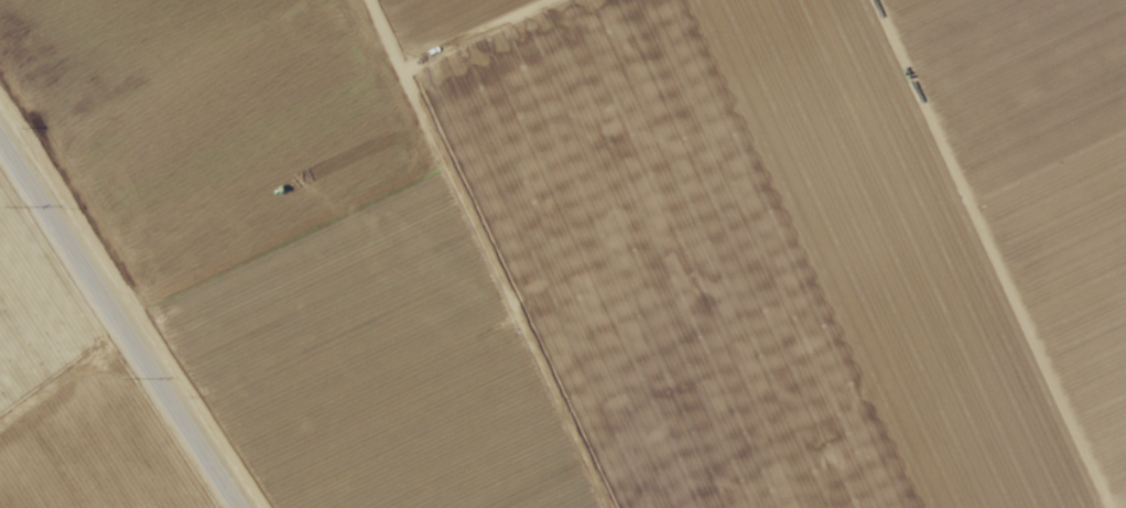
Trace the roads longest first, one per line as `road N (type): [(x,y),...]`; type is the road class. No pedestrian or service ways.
road 1 (tertiary): [(237,507),(0,146)]

